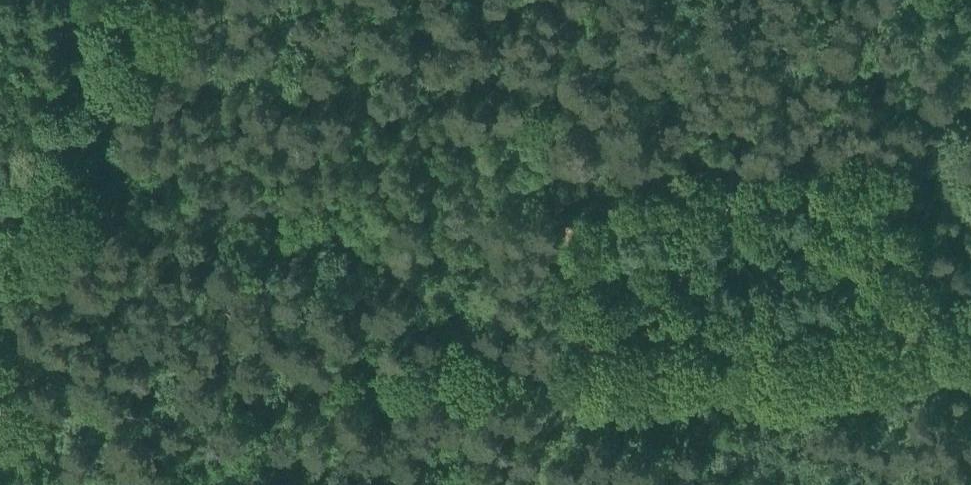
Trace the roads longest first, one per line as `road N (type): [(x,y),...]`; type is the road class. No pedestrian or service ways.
road 1 (track): [(544,484),(538,323),(546,0)]
road 2 (track): [(149,0),(0,273)]

